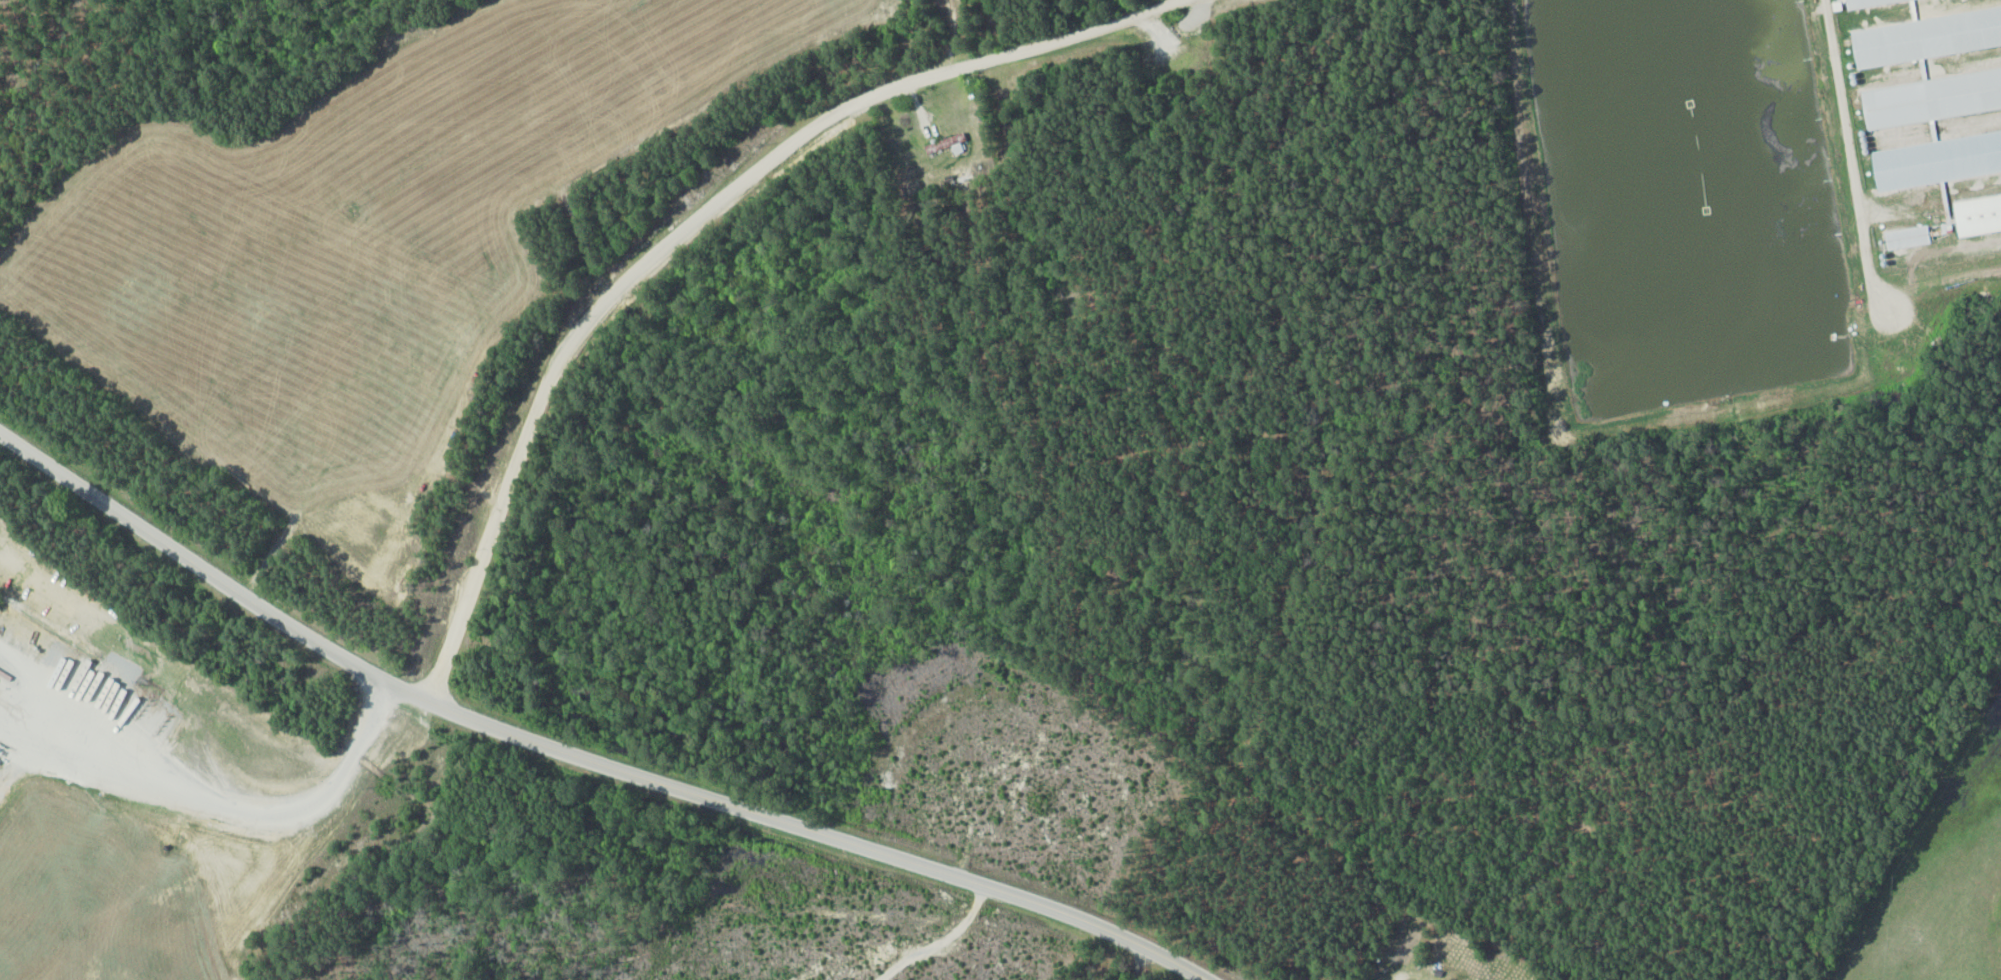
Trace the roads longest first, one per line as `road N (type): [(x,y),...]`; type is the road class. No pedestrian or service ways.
road 1 (tertiary): [(1210,979),(1113,931),(995,888),(466,715),(373,671),(216,576),(0,431)]

